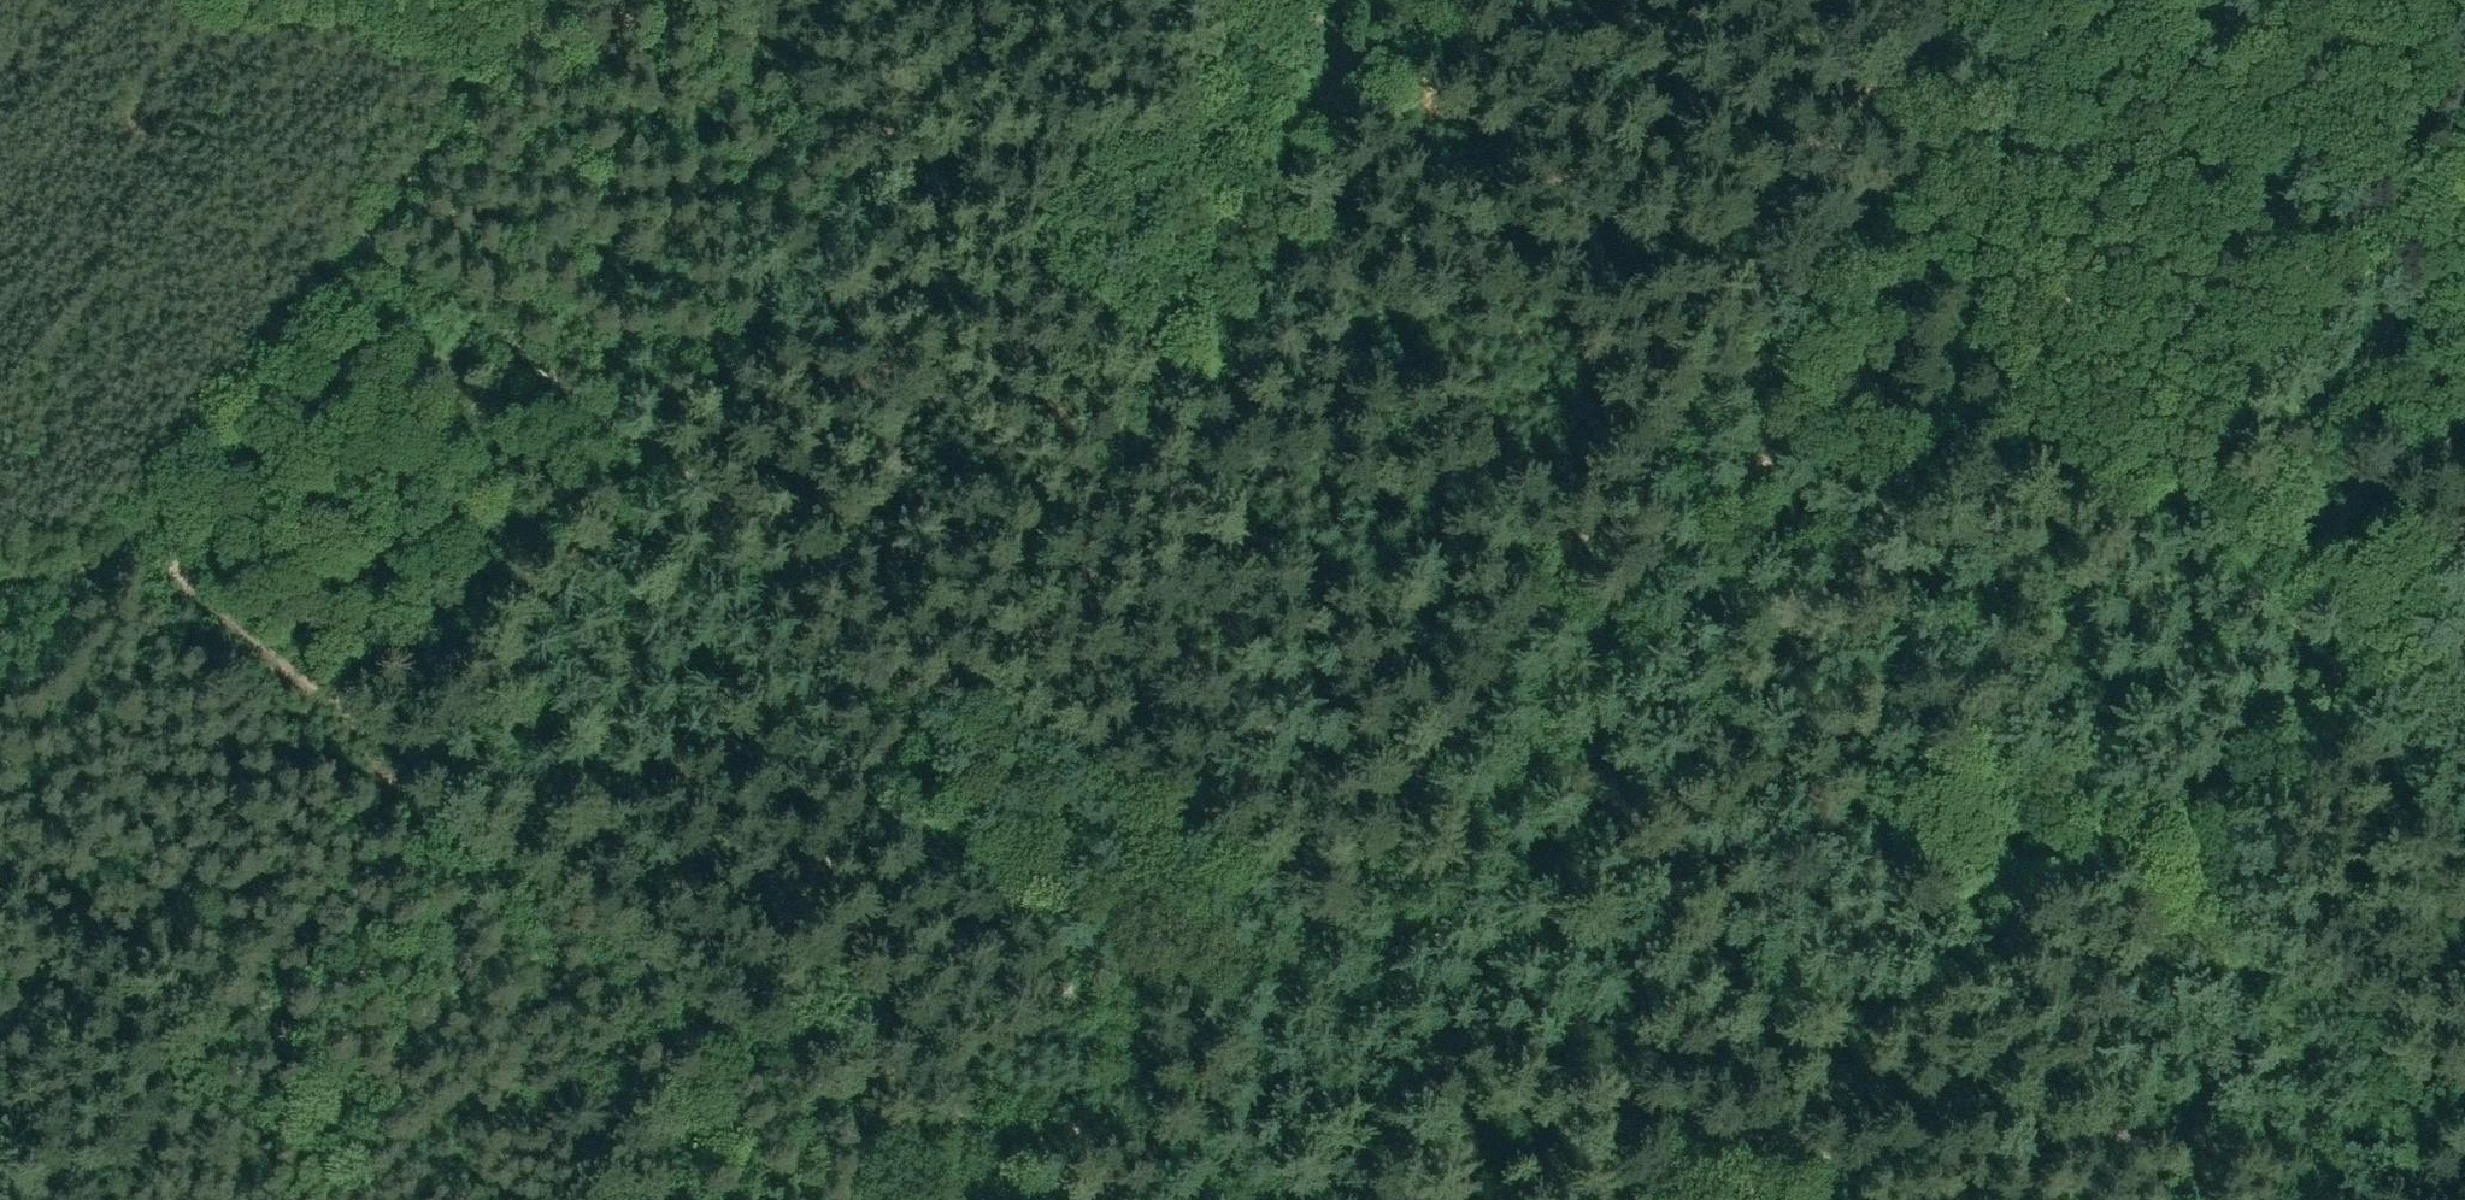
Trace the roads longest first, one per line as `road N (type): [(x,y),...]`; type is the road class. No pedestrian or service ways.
road 1 (track): [(2377,160),(2348,269),(1984,719),(1928,739),(1899,775),(1902,836),(1931,872),(1985,914),(2073,1136)]
road 2 (track): [(2377,160),(1839,147),(1364,203),(1295,228),(1244,215)]
road 3 (track): [(745,987),(214,617),(182,578),(163,511),(178,466),(365,245)]
road 4 (track): [(1924,18),(1325,919)]
road 5 (track): [(421,760),(986,0)]
road 6 (track): [(745,987),(1244,215)]
road 7 (track): [(2073,1136),(1961,1156),(1843,1158),(1586,1091),(1523,1052),(1492,1016),(1478,972),(1340,897)]
road 8 (track): [(650,451),(1325,919)]
road 9 (track): [(1045,1199),(745,987)]
road 10 (track): [(650,451),(365,245)]
road 11 (track): [(1325,919),(1139,1185),(1120,1199)]
road 12 (track): [(365,245),(566,0)]
road 13 (track): [(2073,1136),(2185,1131),(2261,1141),(2368,1199)]
road 14 (track): [(1244,215),(1384,0)]
road 15 (track): [(745,987),(605,1199)]

